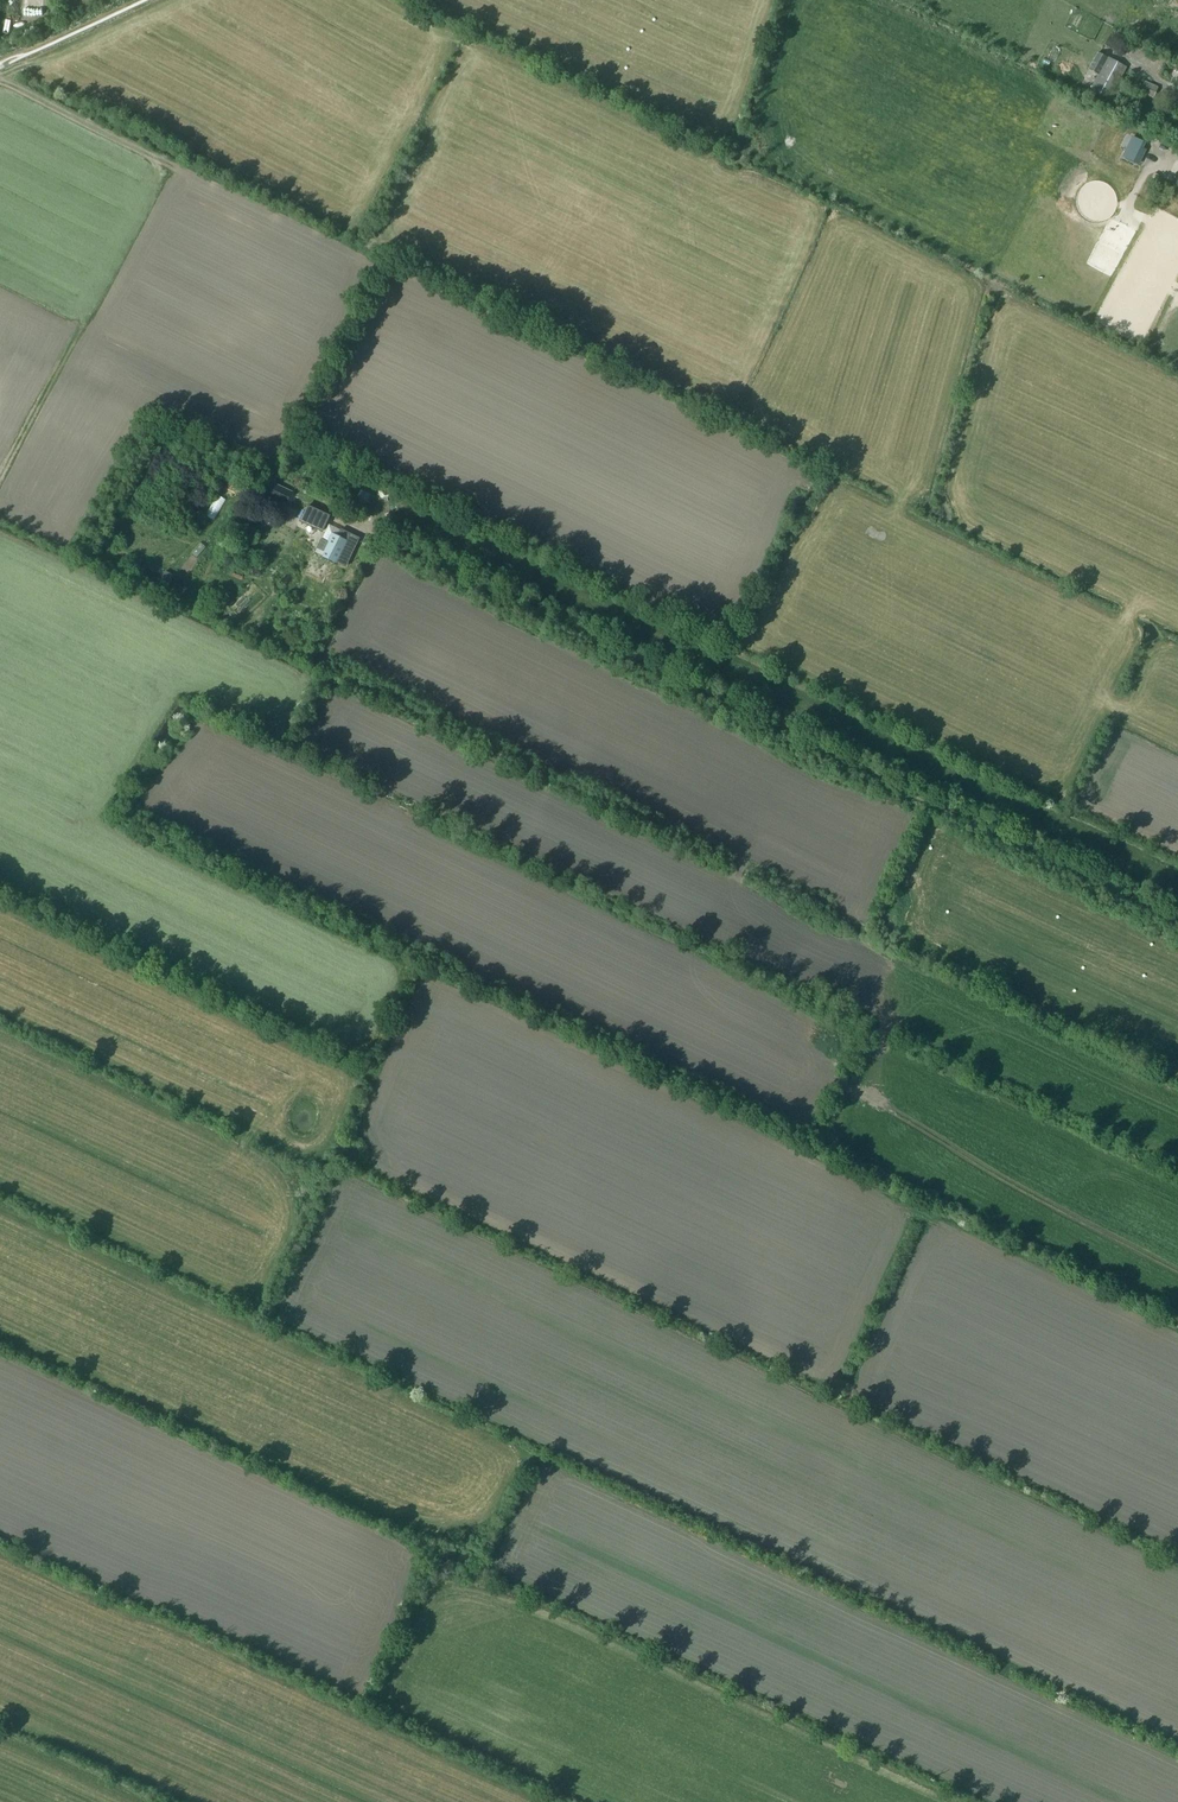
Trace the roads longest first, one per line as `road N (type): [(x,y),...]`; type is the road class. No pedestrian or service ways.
road 1 (track): [(1177,921),(361,527)]

